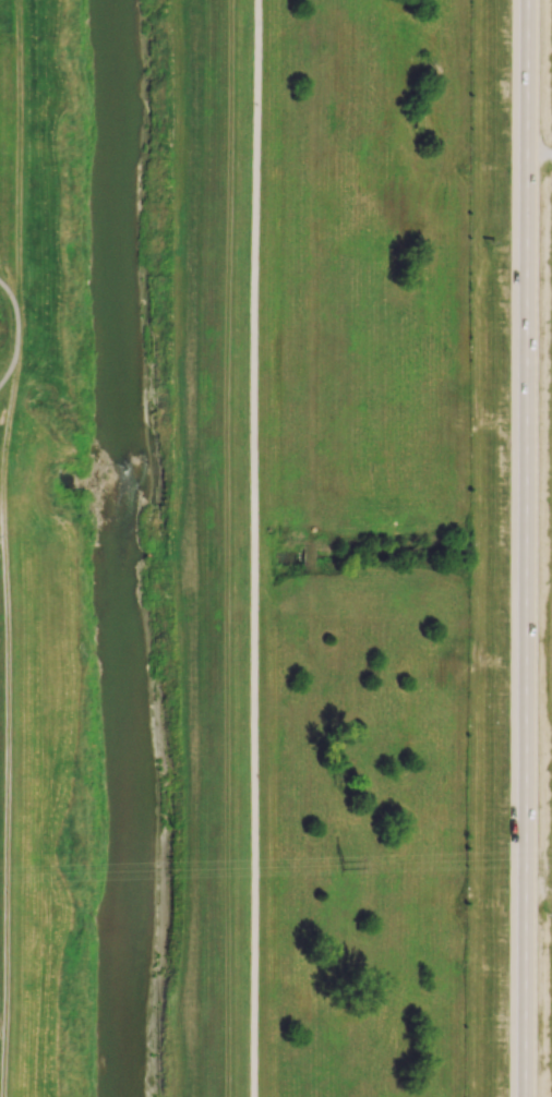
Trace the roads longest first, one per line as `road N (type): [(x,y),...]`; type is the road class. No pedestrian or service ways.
road 1 (motorway): [(530,0),(524,1096)]
road 2 (track): [(229,0),(226,1096)]

